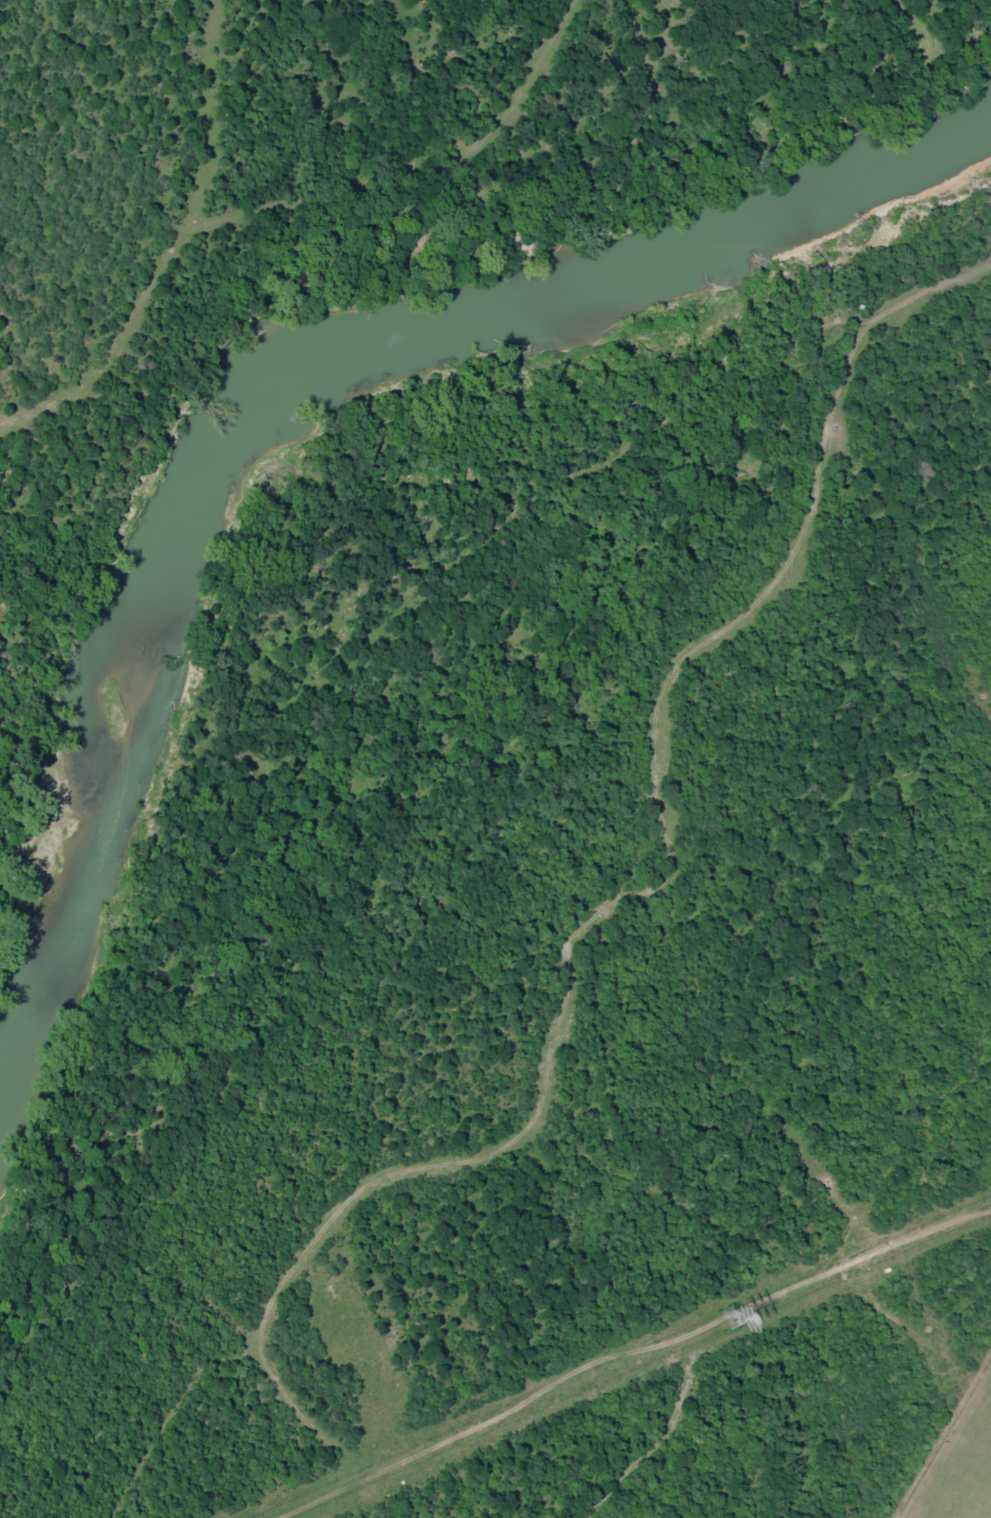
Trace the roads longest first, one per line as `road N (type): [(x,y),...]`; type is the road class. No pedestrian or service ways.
road 1 (residential): [(0,1406),(128,1297),(215,1165),(288,1092),(604,911),(662,784),(677,725),(726,642),(823,530),(847,427),(964,286),(990,269)]

